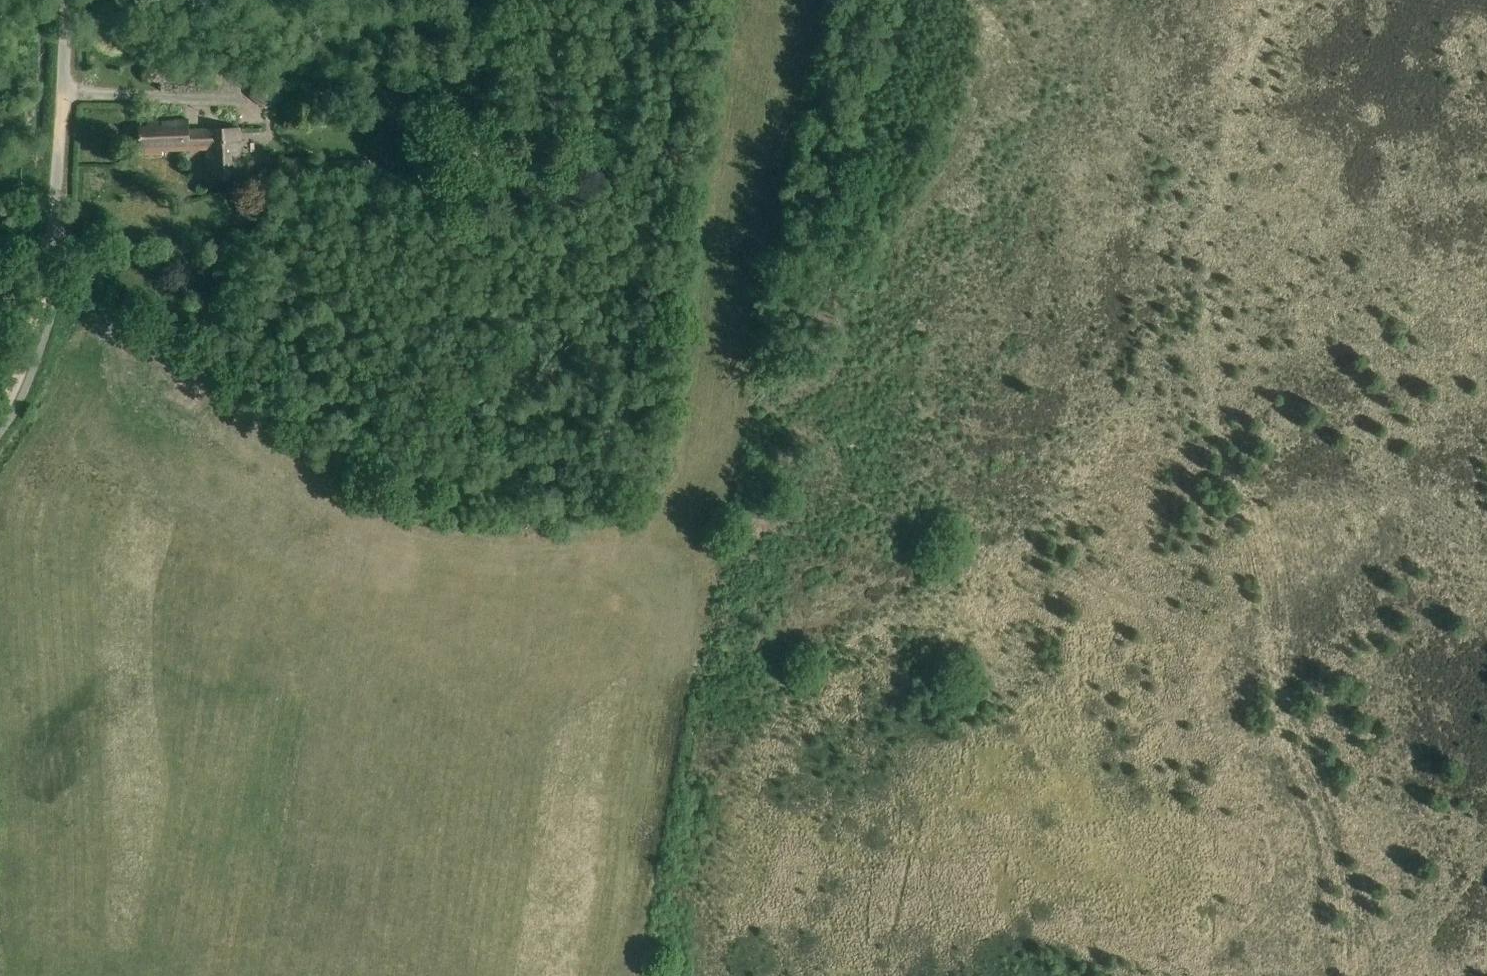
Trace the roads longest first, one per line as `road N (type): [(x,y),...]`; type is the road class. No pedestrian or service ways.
road 1 (unclassified): [(55,205),(64,0)]
road 2 (track): [(0,401),(42,291),(55,205)]

